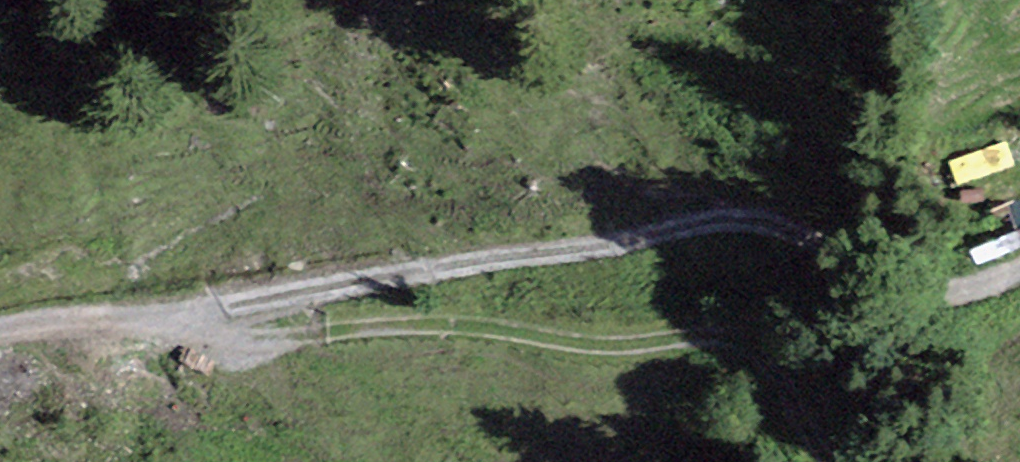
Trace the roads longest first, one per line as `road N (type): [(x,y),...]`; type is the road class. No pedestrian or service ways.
road 1 (track): [(0,329),(218,309),(690,223),(750,219),(925,292),(952,293),(1019,269)]
road 2 (track): [(835,461),(782,378),(761,354),(730,339),(610,345),(430,325),(297,328),(218,309)]

